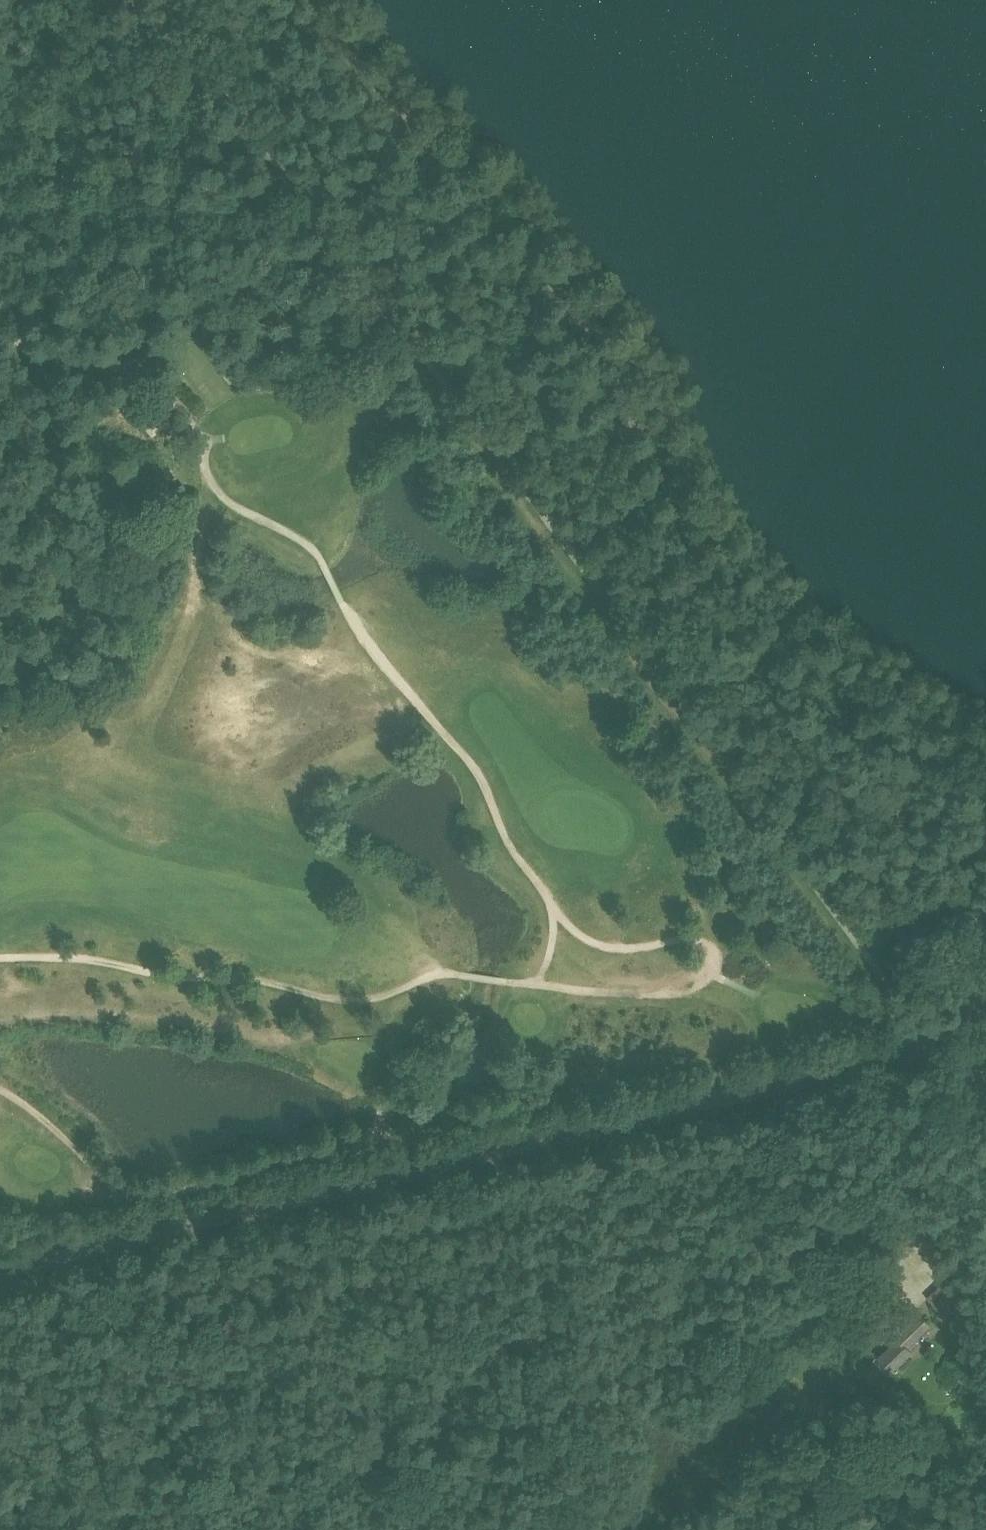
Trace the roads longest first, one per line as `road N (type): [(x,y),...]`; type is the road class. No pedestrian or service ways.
road 1 (unclassified): [(0,1271),(900,1058),(985,1006)]

